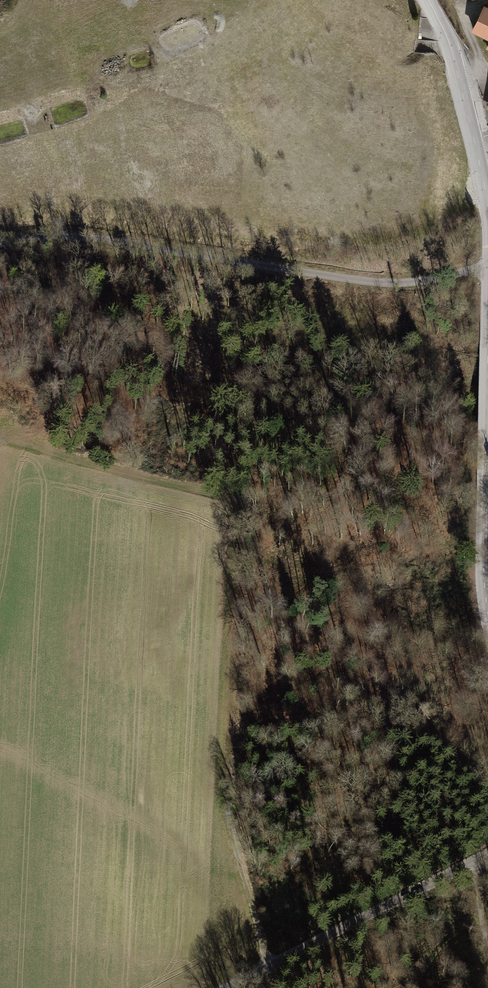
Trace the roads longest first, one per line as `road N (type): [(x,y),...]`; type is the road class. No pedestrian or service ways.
road 1 (tertiary): [(222,987),(487,856)]
road 2 (residential): [(487,376),(487,611)]
road 3 (residential): [(429,0),(452,52),(487,203)]

